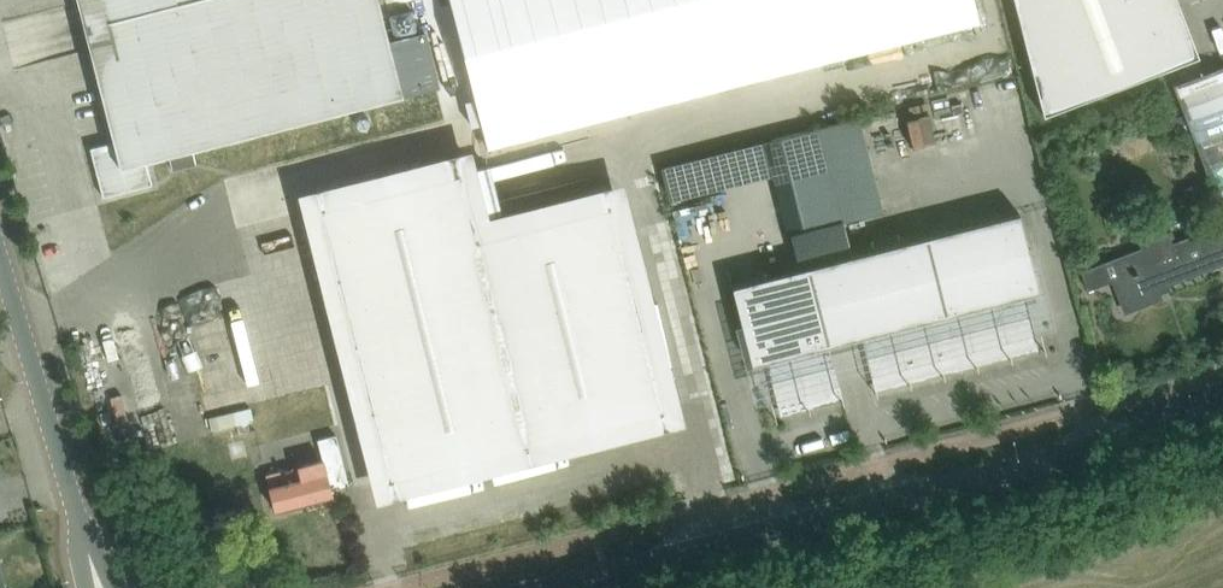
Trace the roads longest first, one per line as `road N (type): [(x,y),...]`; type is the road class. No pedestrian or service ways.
road 1 (tertiary): [(542,587),(1222,410)]
road 2 (secondary): [(80,524),(0,263)]

